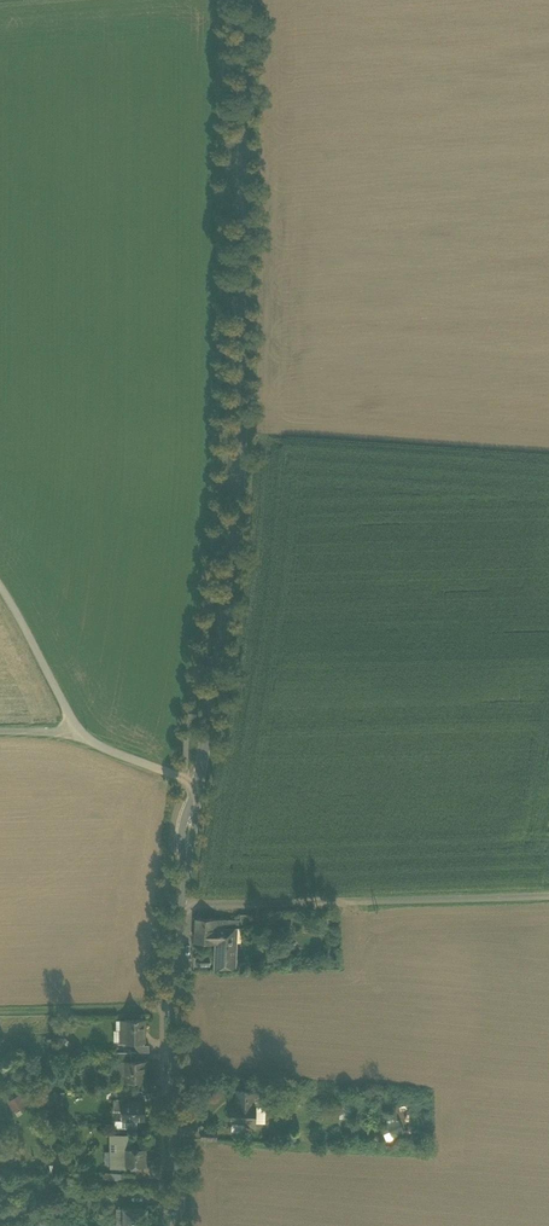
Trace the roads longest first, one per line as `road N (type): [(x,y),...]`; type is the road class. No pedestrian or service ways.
road 1 (tertiary): [(198,780),(239,491),(246,0)]
road 2 (unclassified): [(548,895),(180,908)]
road 3 (tertiary): [(177,1225),(180,908)]
road 4 (unclassified): [(0,590),(77,729),(198,780)]
road 5 (track): [(174,1006),(0,1011)]
road 6 (tertiary): [(180,908),(198,780)]

